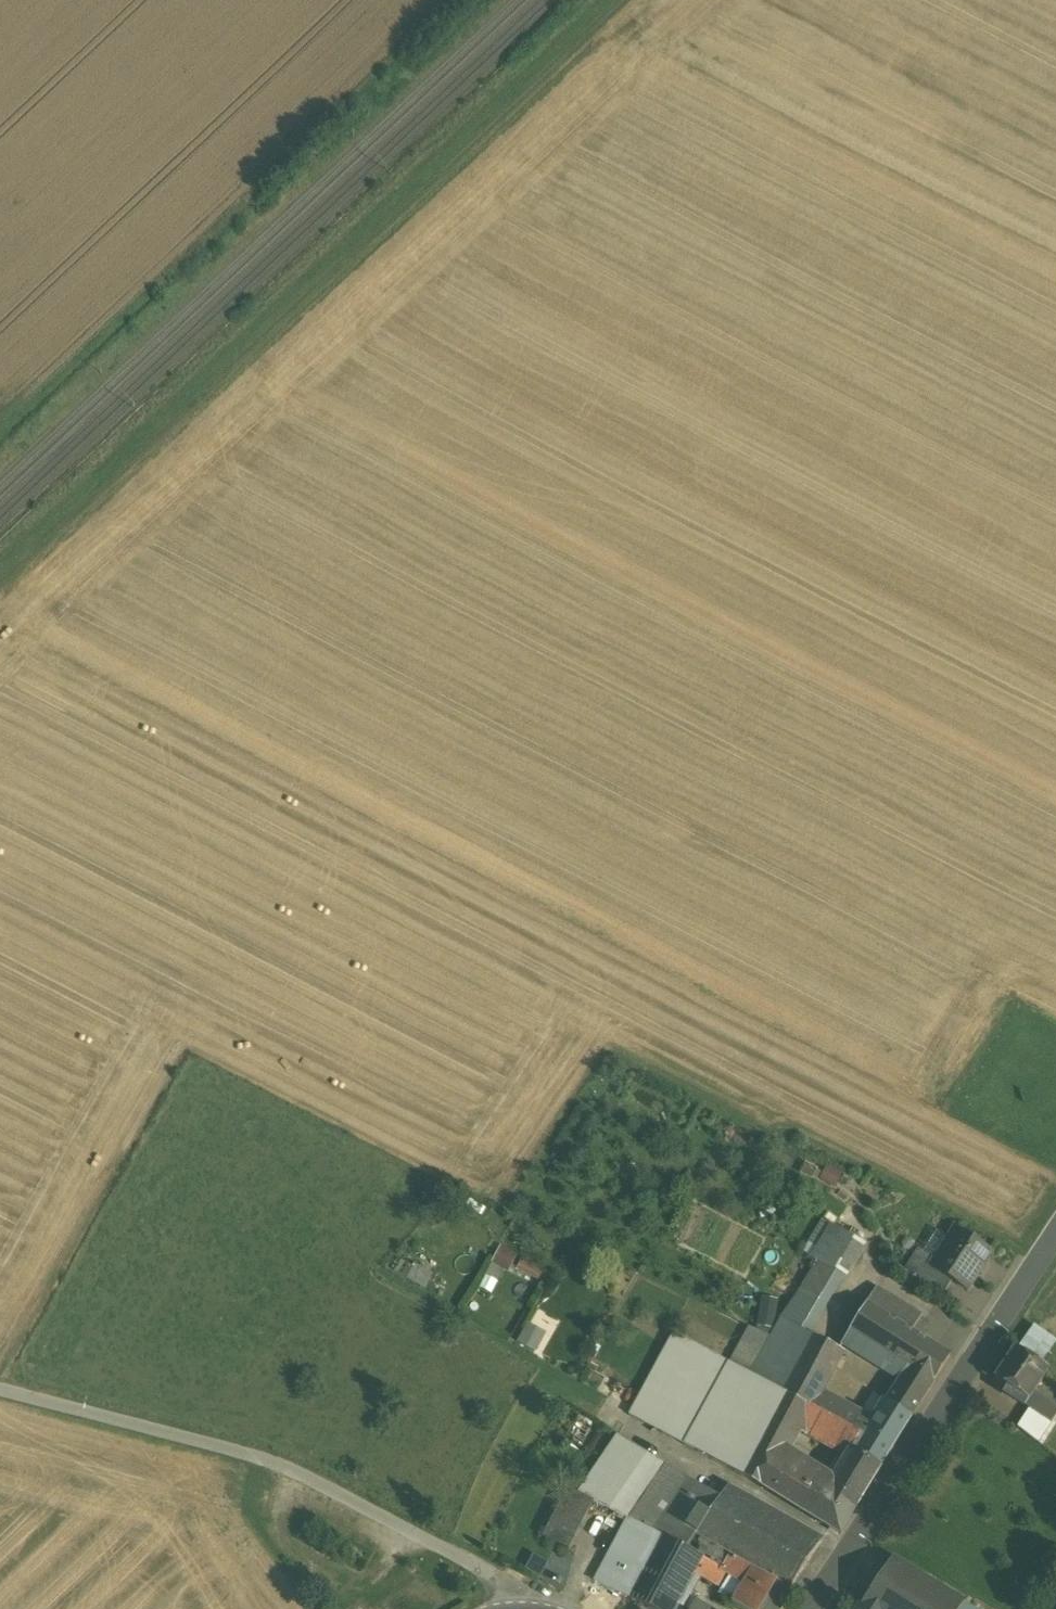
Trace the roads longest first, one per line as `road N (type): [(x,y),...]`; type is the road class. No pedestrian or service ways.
road 1 (track): [(0,573),(606,0)]
road 2 (unclassified): [(0,1389),(268,1459),(458,1553),(513,1608)]
road 3 (tertiary): [(1055,1233),(813,1608)]

